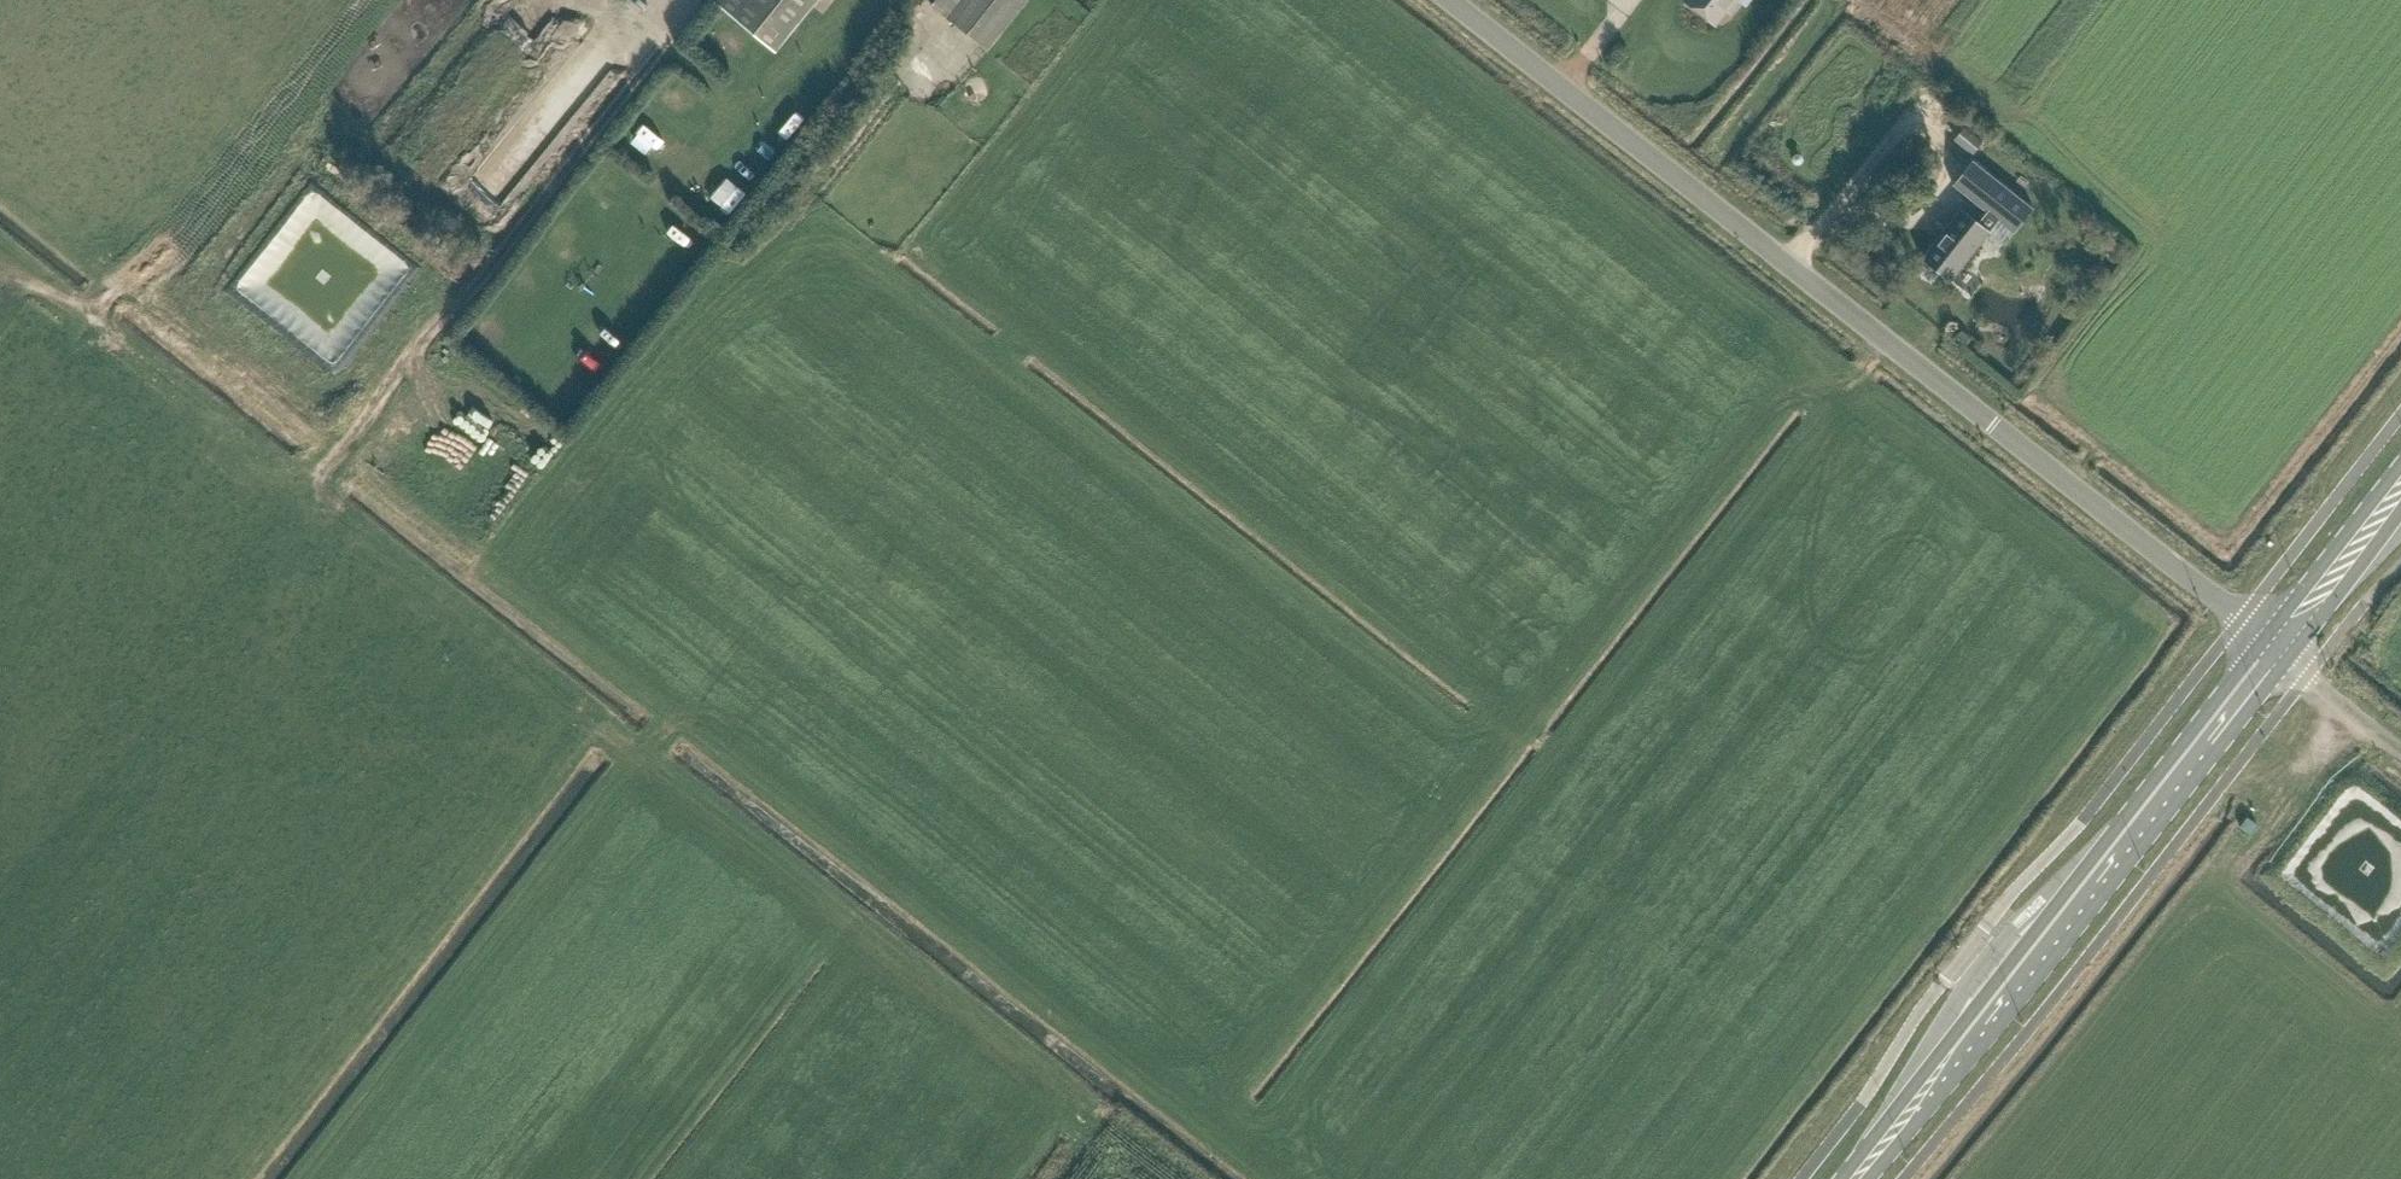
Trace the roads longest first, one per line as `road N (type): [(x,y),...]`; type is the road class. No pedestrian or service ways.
road 1 (tertiary): [(2279,651),(1453,0)]
road 2 (secondary): [(1859,1178),(2279,651)]
road 3 (secondary): [(2279,651),(2400,494)]
road 4 (unclassified): [(2400,750),(2279,651)]

